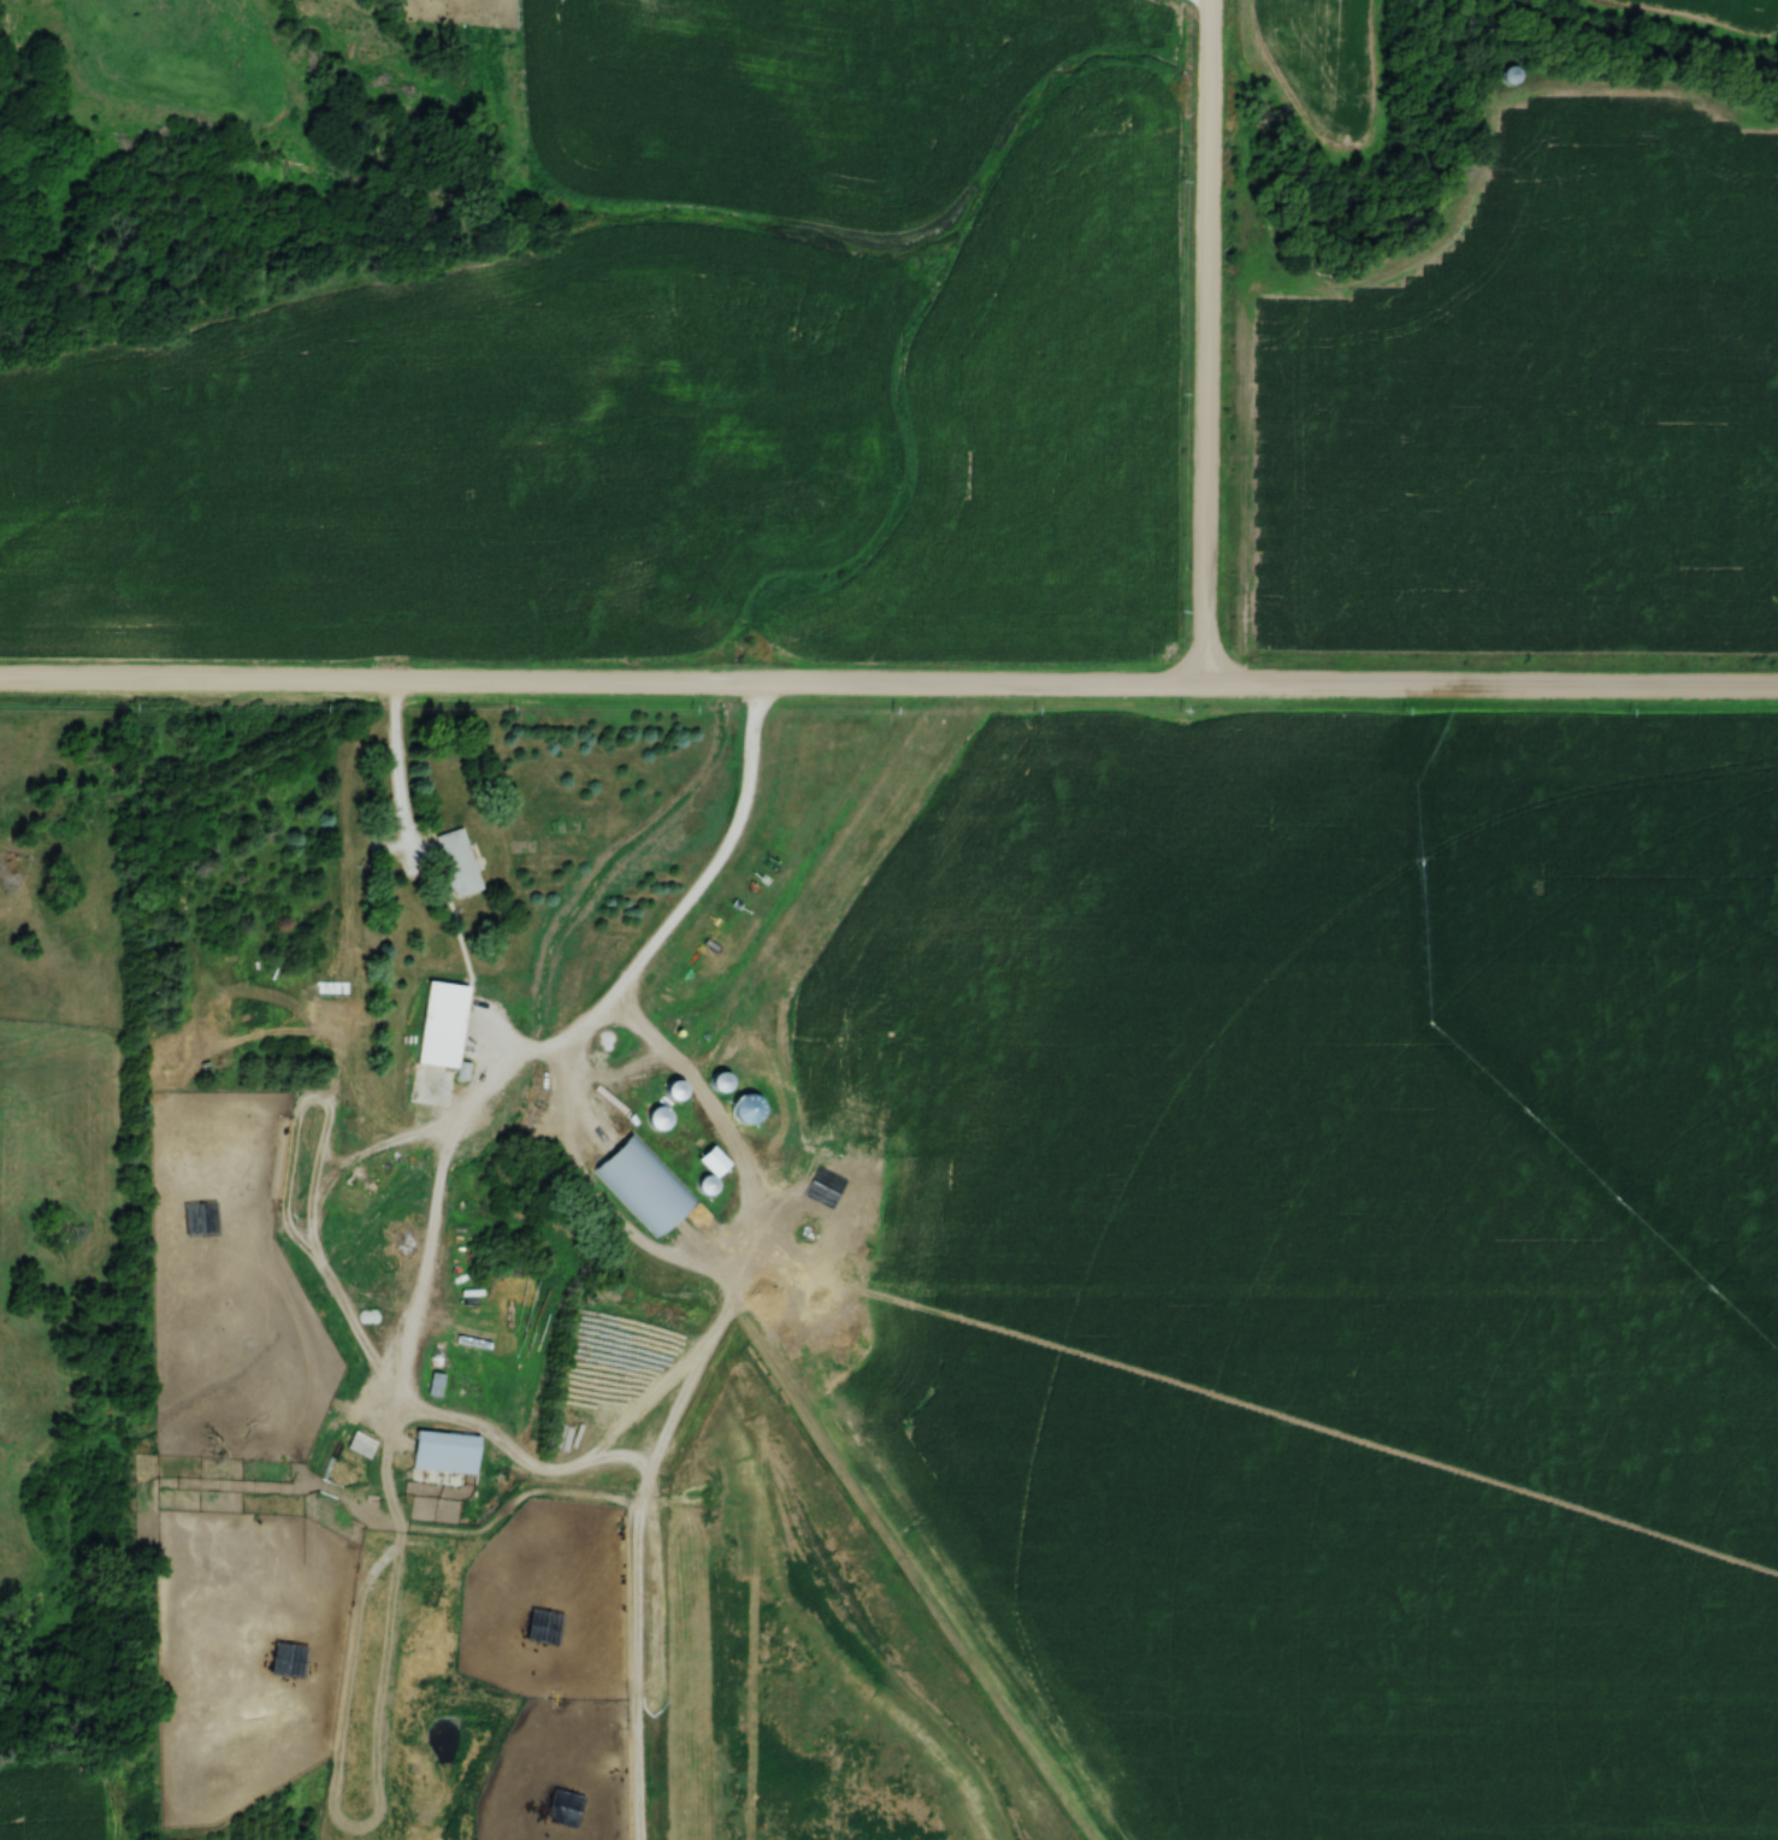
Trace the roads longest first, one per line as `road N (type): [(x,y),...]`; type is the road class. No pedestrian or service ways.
road 1 (residential): [(1777,698),(0,687)]
road 2 (residential): [(1203,691),(1212,0)]

